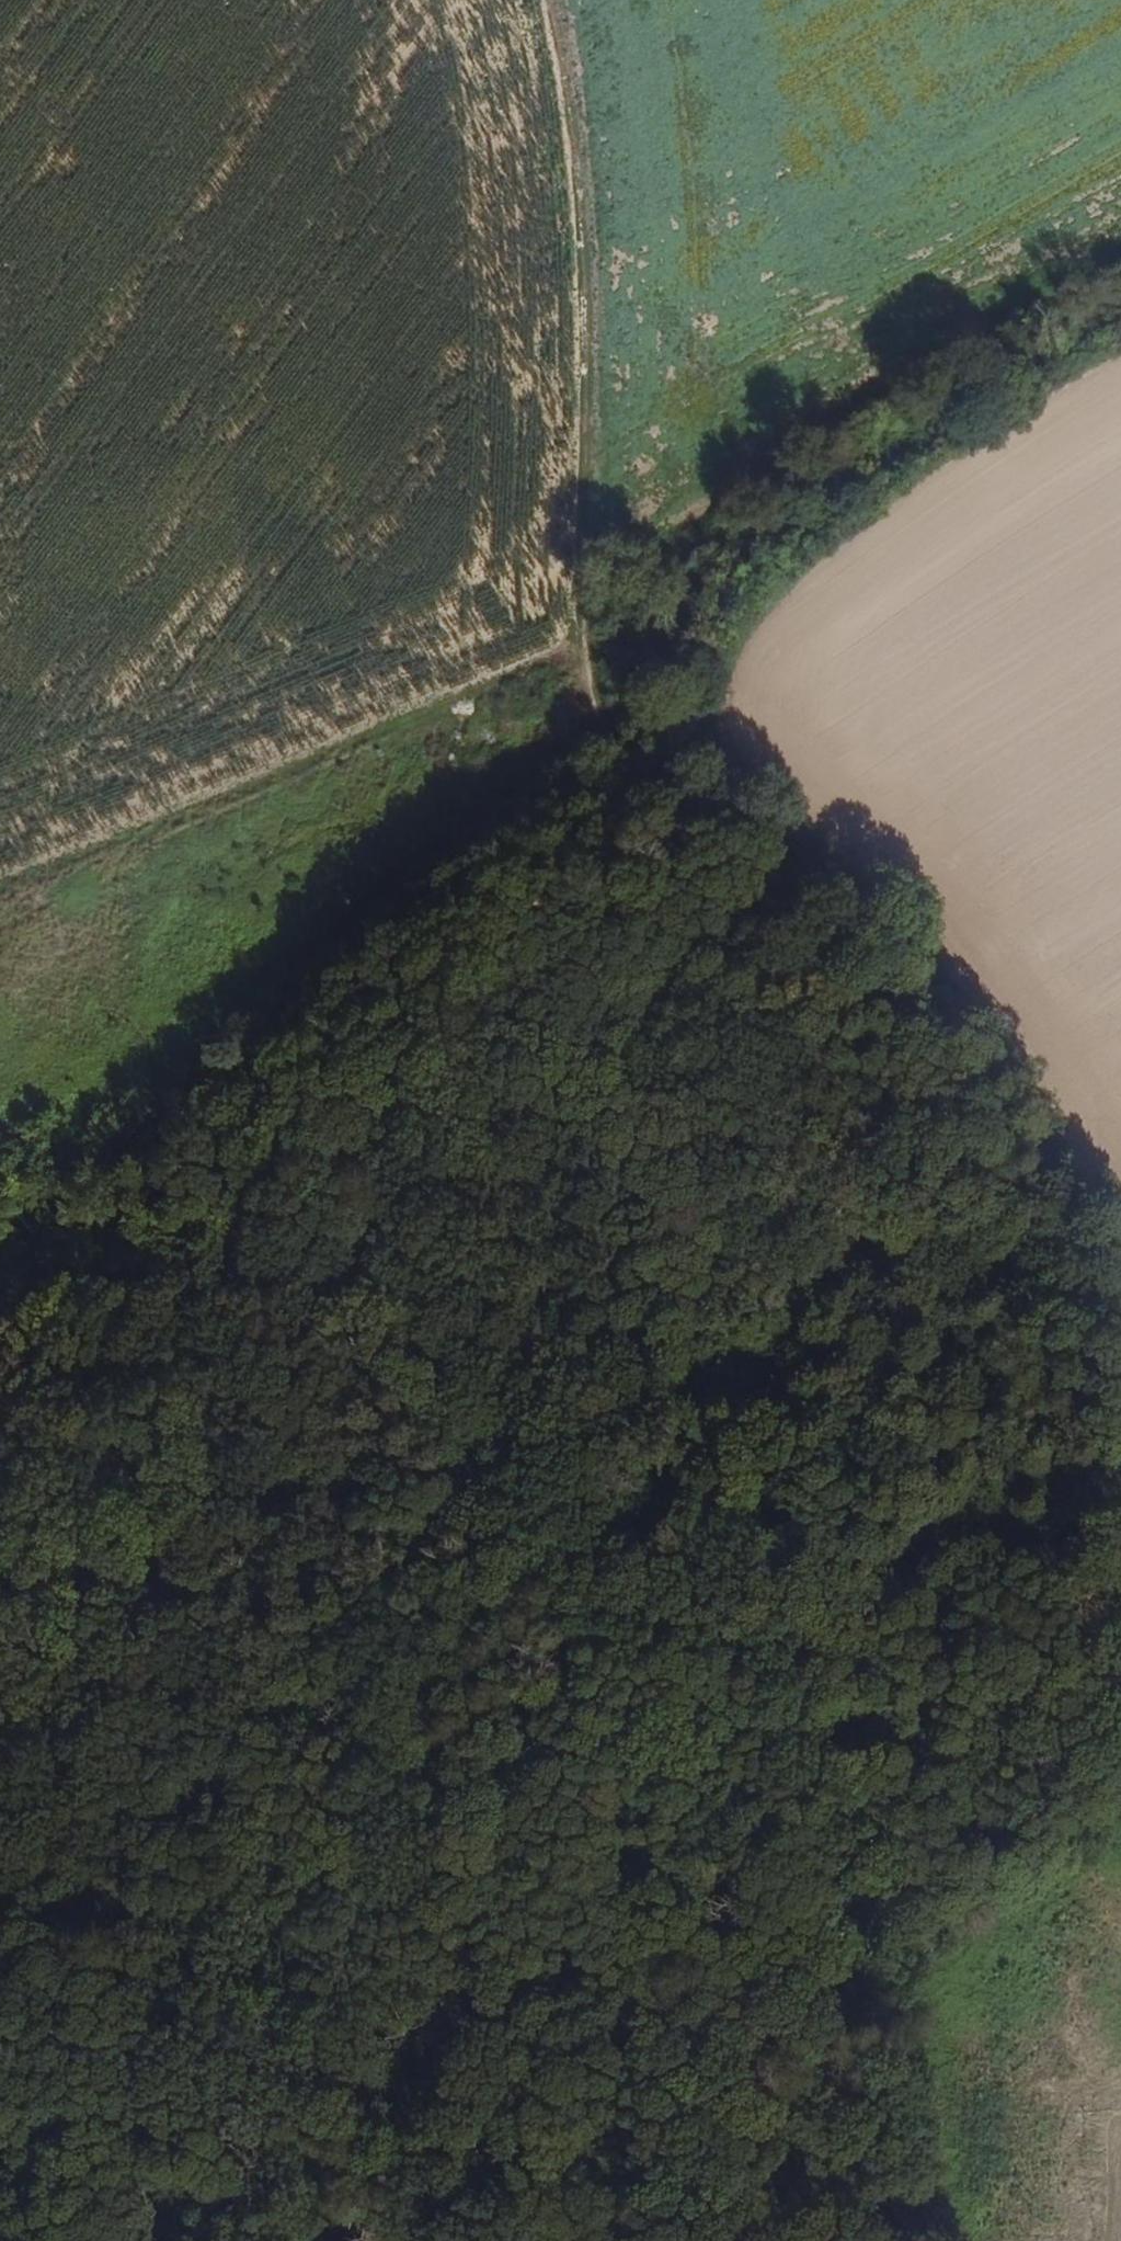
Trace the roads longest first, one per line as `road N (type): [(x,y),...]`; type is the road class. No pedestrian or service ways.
road 1 (track): [(0,1235),(151,1121),(176,1060),(605,750),(600,669)]
road 2 (track): [(600,669),(589,262),(557,0)]

